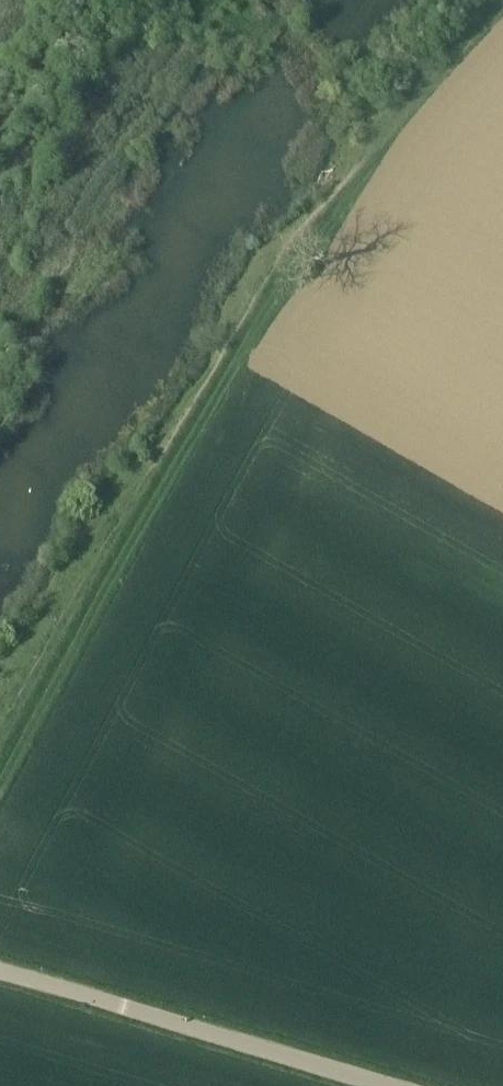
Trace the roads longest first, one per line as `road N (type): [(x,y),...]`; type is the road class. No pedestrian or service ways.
road 1 (unclassified): [(392,1085),(78,988),(0,973)]

